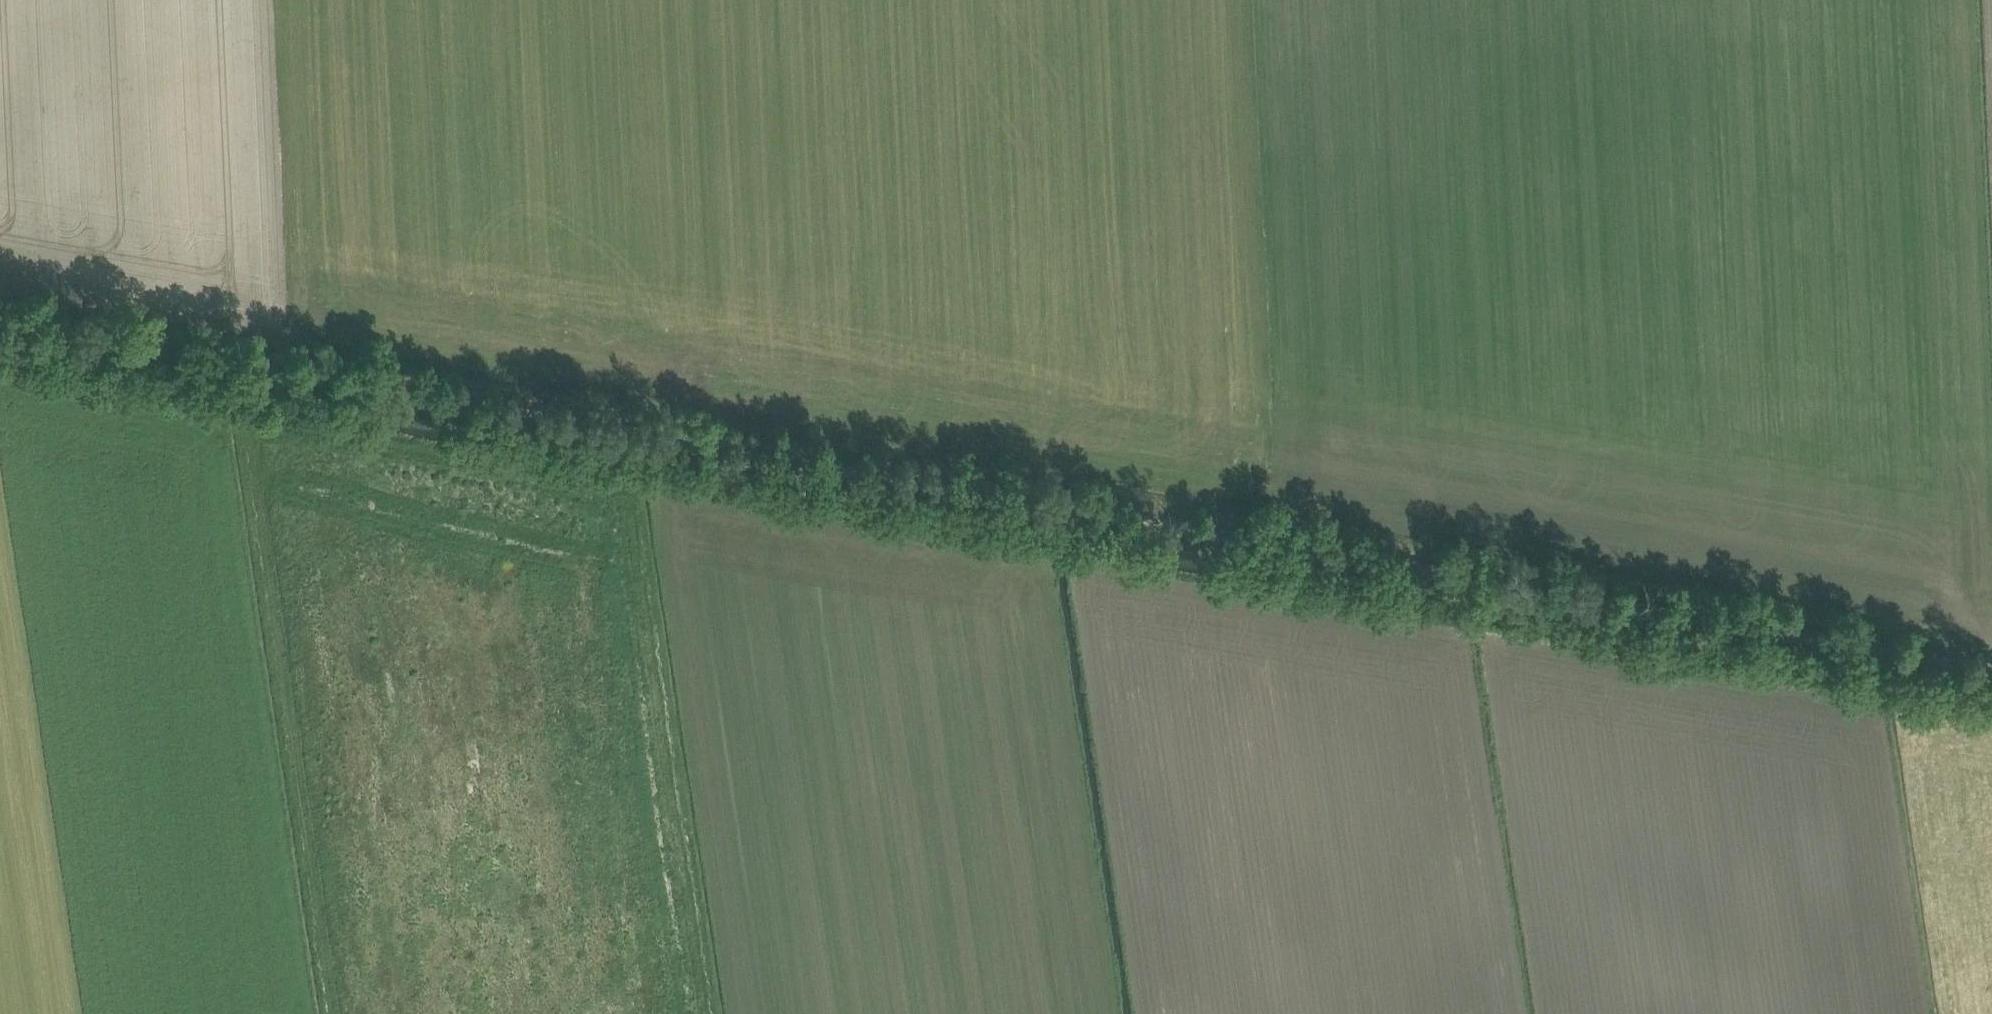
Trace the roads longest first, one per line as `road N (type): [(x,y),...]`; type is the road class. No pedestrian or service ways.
road 1 (track): [(0,323),(1991,669)]
road 2 (track): [(1075,564),(1142,1013)]

